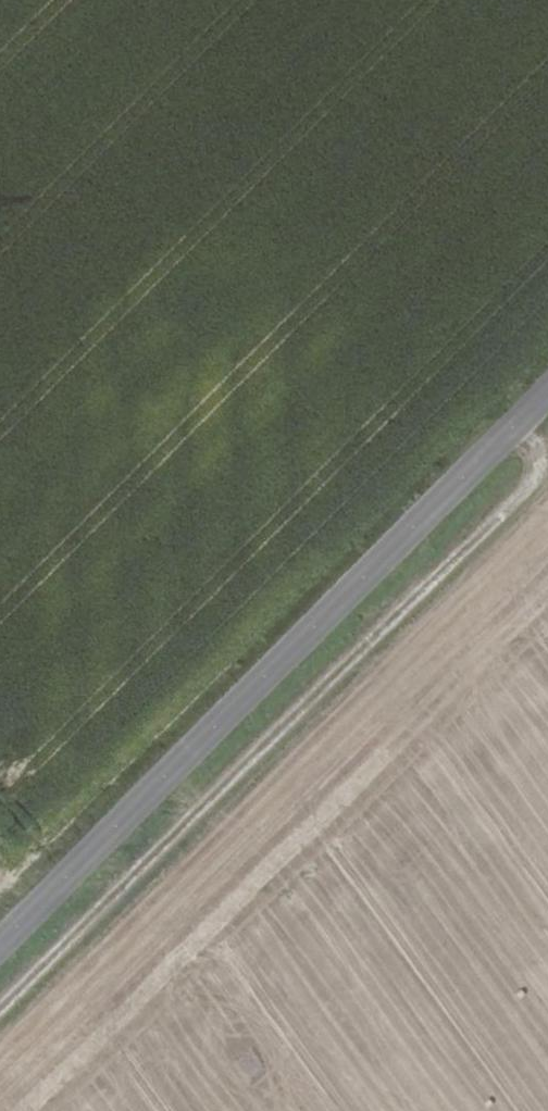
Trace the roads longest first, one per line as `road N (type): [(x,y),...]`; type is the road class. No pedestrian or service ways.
road 1 (track): [(0,1014),(523,493),(544,449),(530,411)]
road 2 (tertiary): [(0,946),(547,394)]

